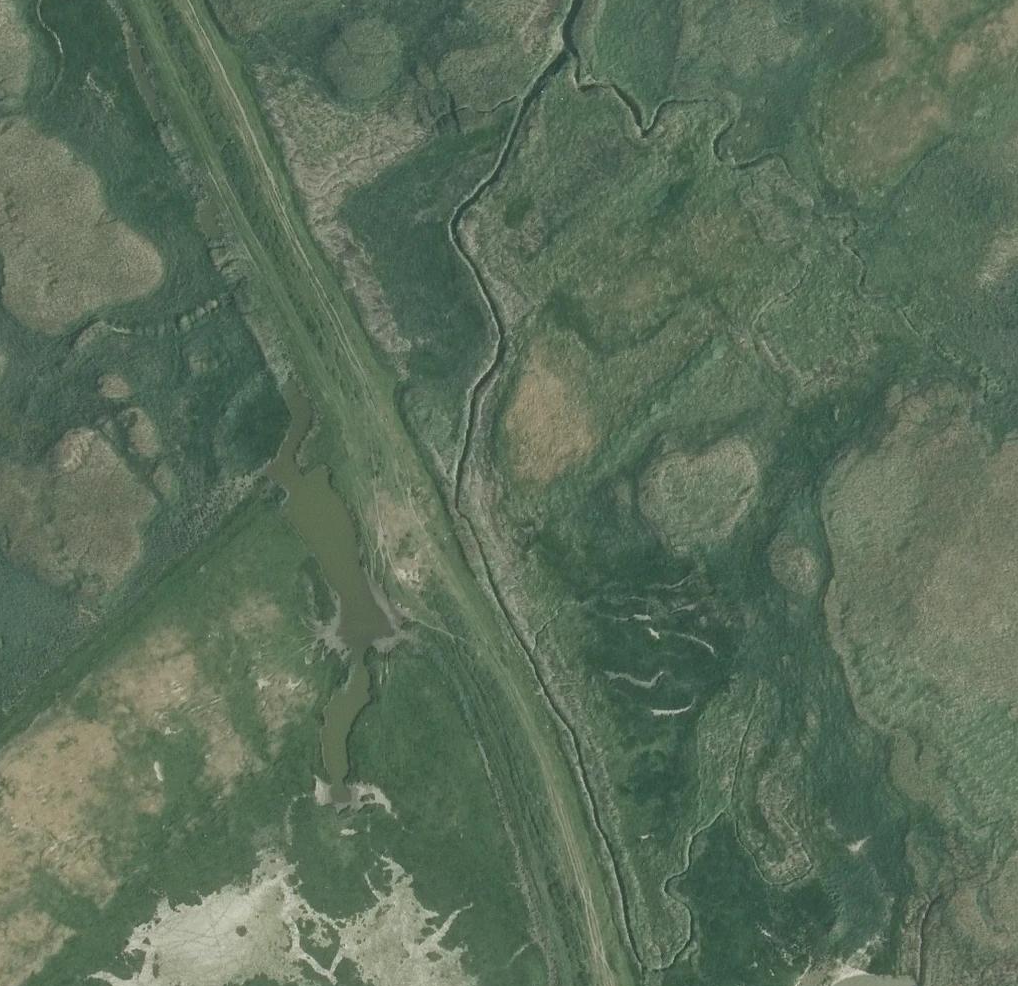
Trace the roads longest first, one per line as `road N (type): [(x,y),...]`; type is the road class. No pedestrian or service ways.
road 1 (track): [(625,985),(568,761),(359,373),(178,0)]

